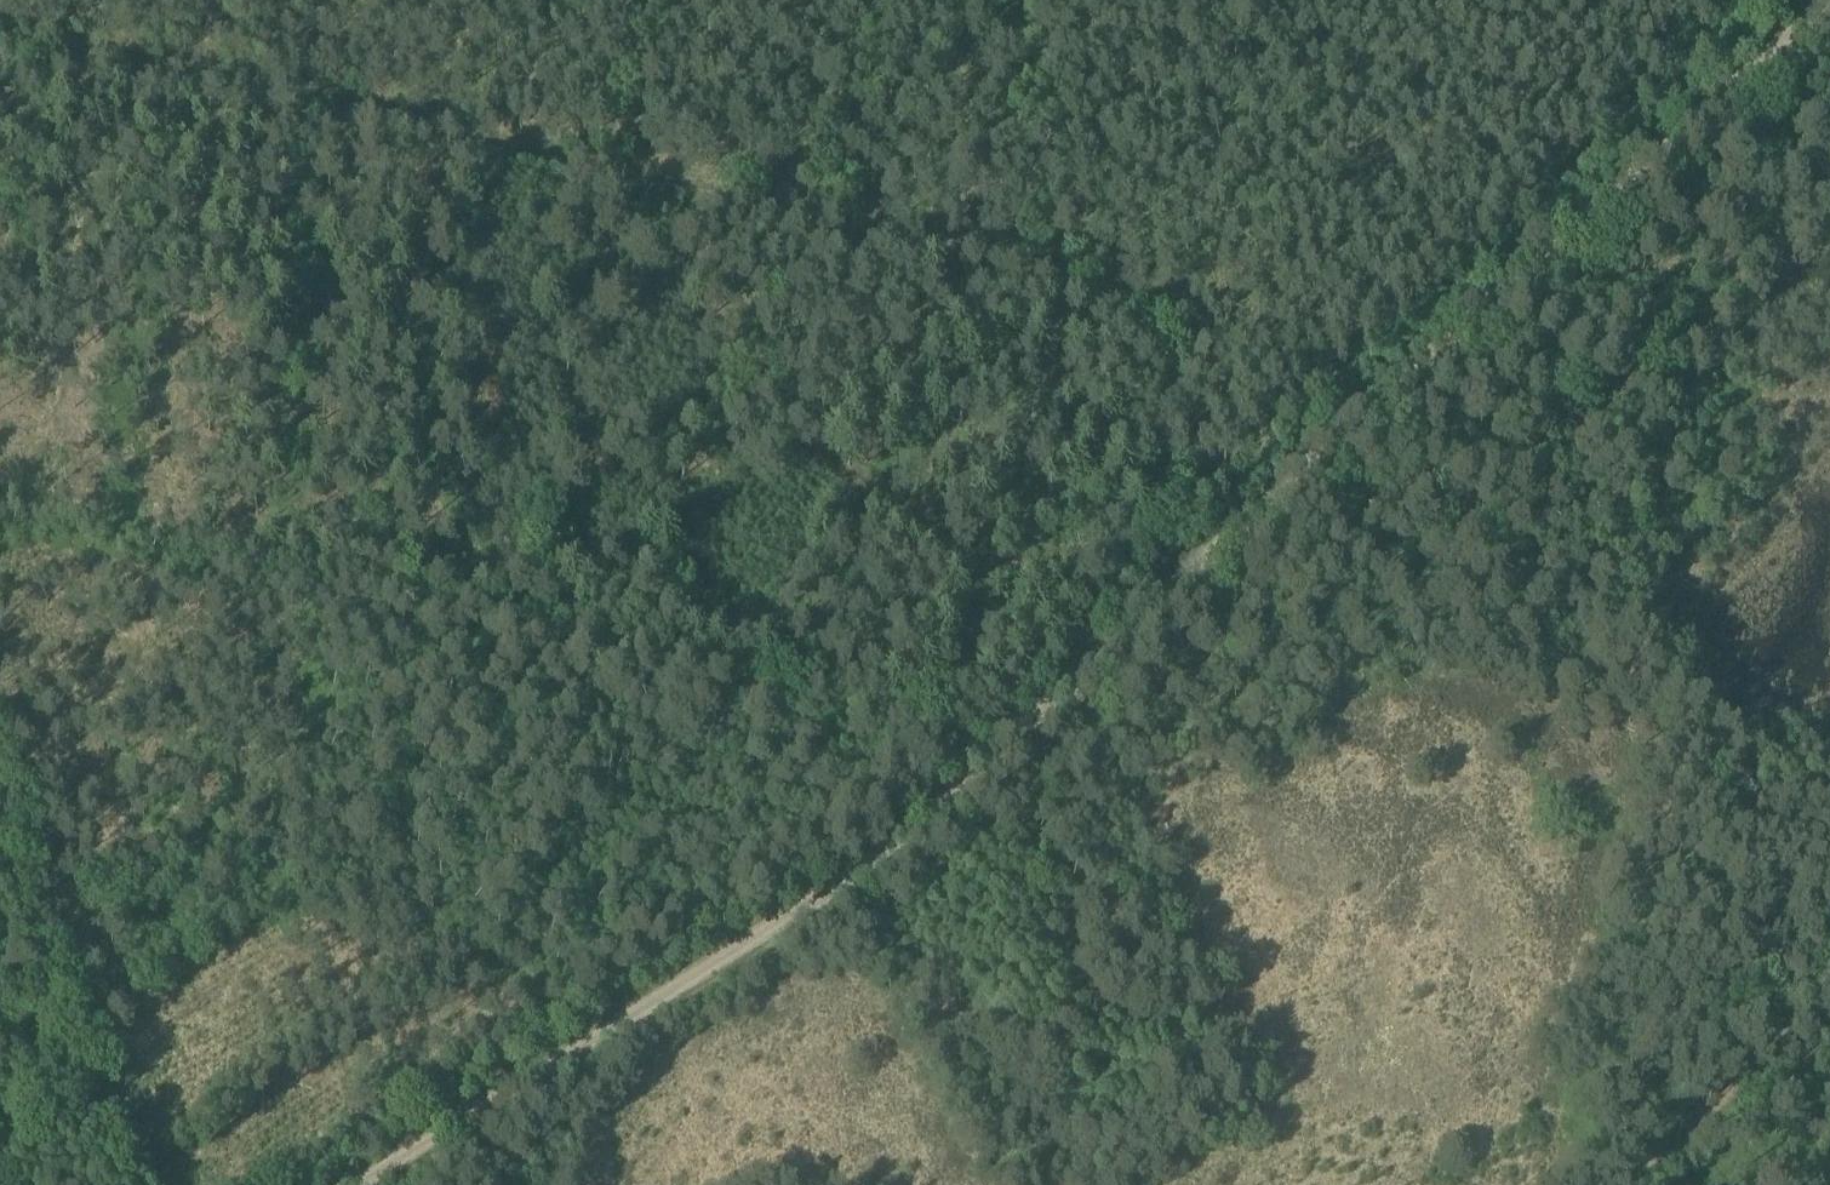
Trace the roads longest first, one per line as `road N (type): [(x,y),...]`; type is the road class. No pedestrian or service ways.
road 1 (track): [(1829,5),(1540,256),(897,837),(836,884),(354,1184)]
road 2 (track): [(1630,1184),(1829,973)]

